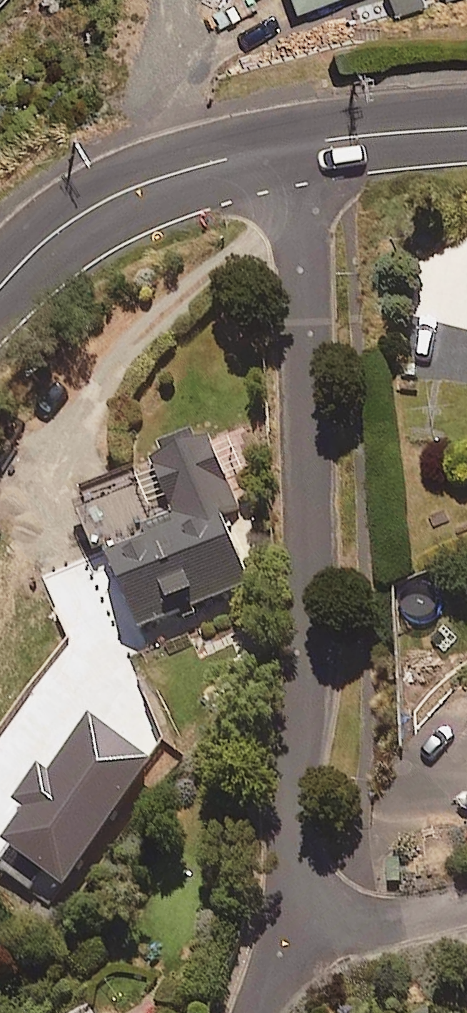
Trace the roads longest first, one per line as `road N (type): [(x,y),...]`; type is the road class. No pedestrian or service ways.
road 1 (residential): [(288,144),(299,221),(312,580),(291,926)]
road 2 (secondary): [(0,284),(77,219),(141,185),(288,144)]
road 3 (secondary): [(288,144),(466,128)]
road 4 (residential): [(291,926),(357,926),(466,904)]

